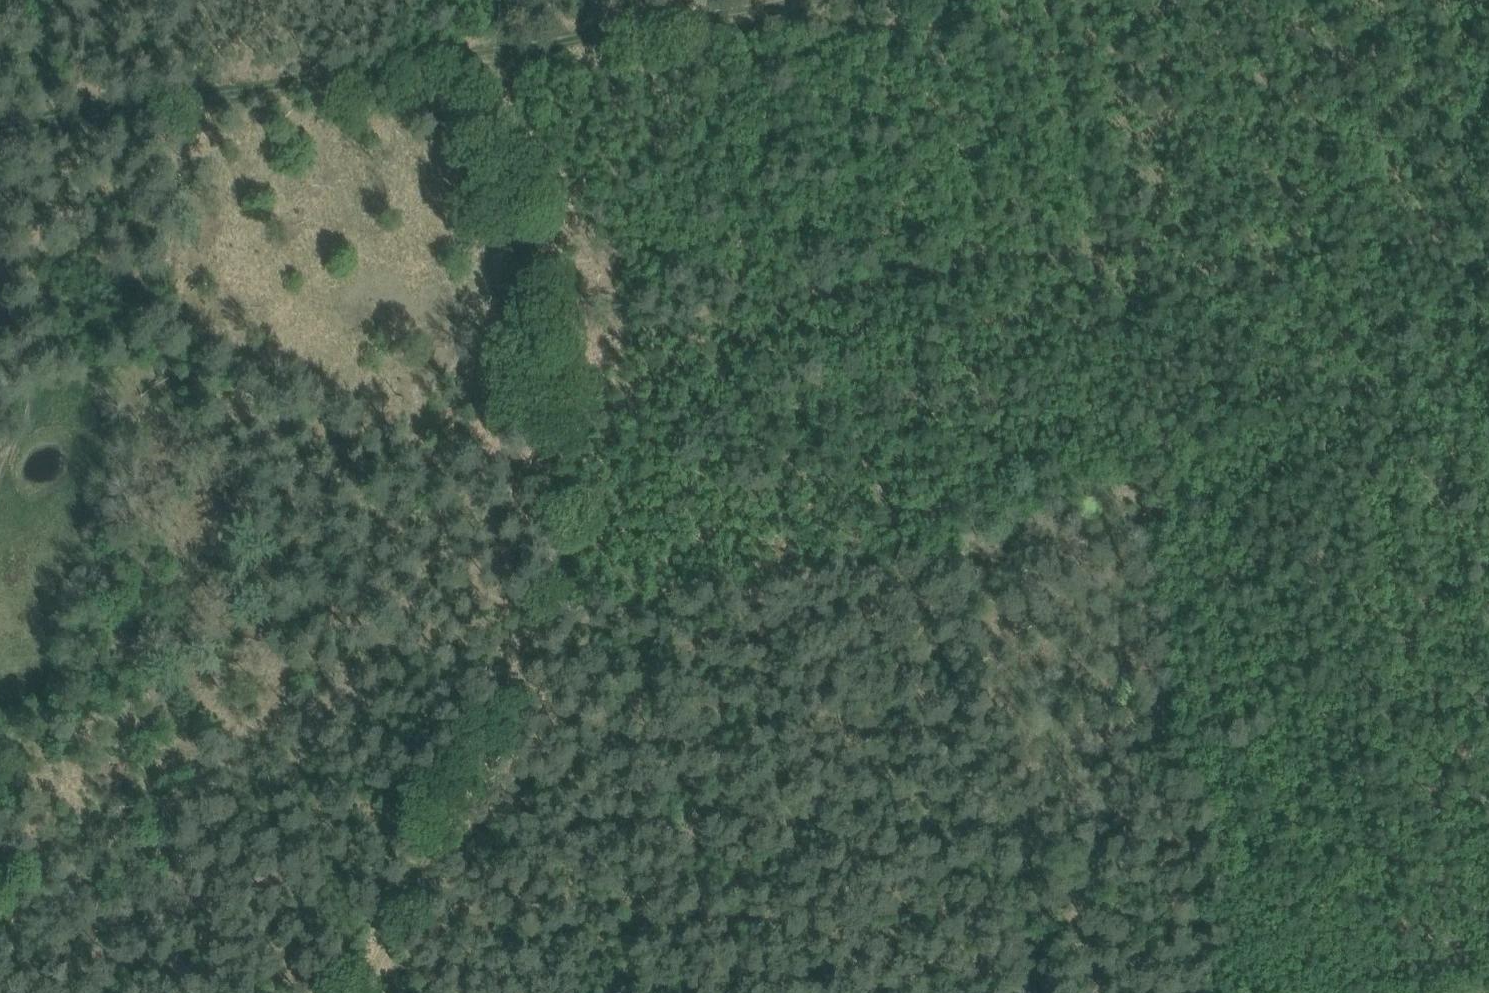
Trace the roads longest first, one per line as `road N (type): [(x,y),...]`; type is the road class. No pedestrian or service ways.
road 1 (track): [(357,992),(565,556),(497,53)]
road 2 (track): [(0,119),(497,53)]
road 3 (track): [(497,53),(798,0)]

